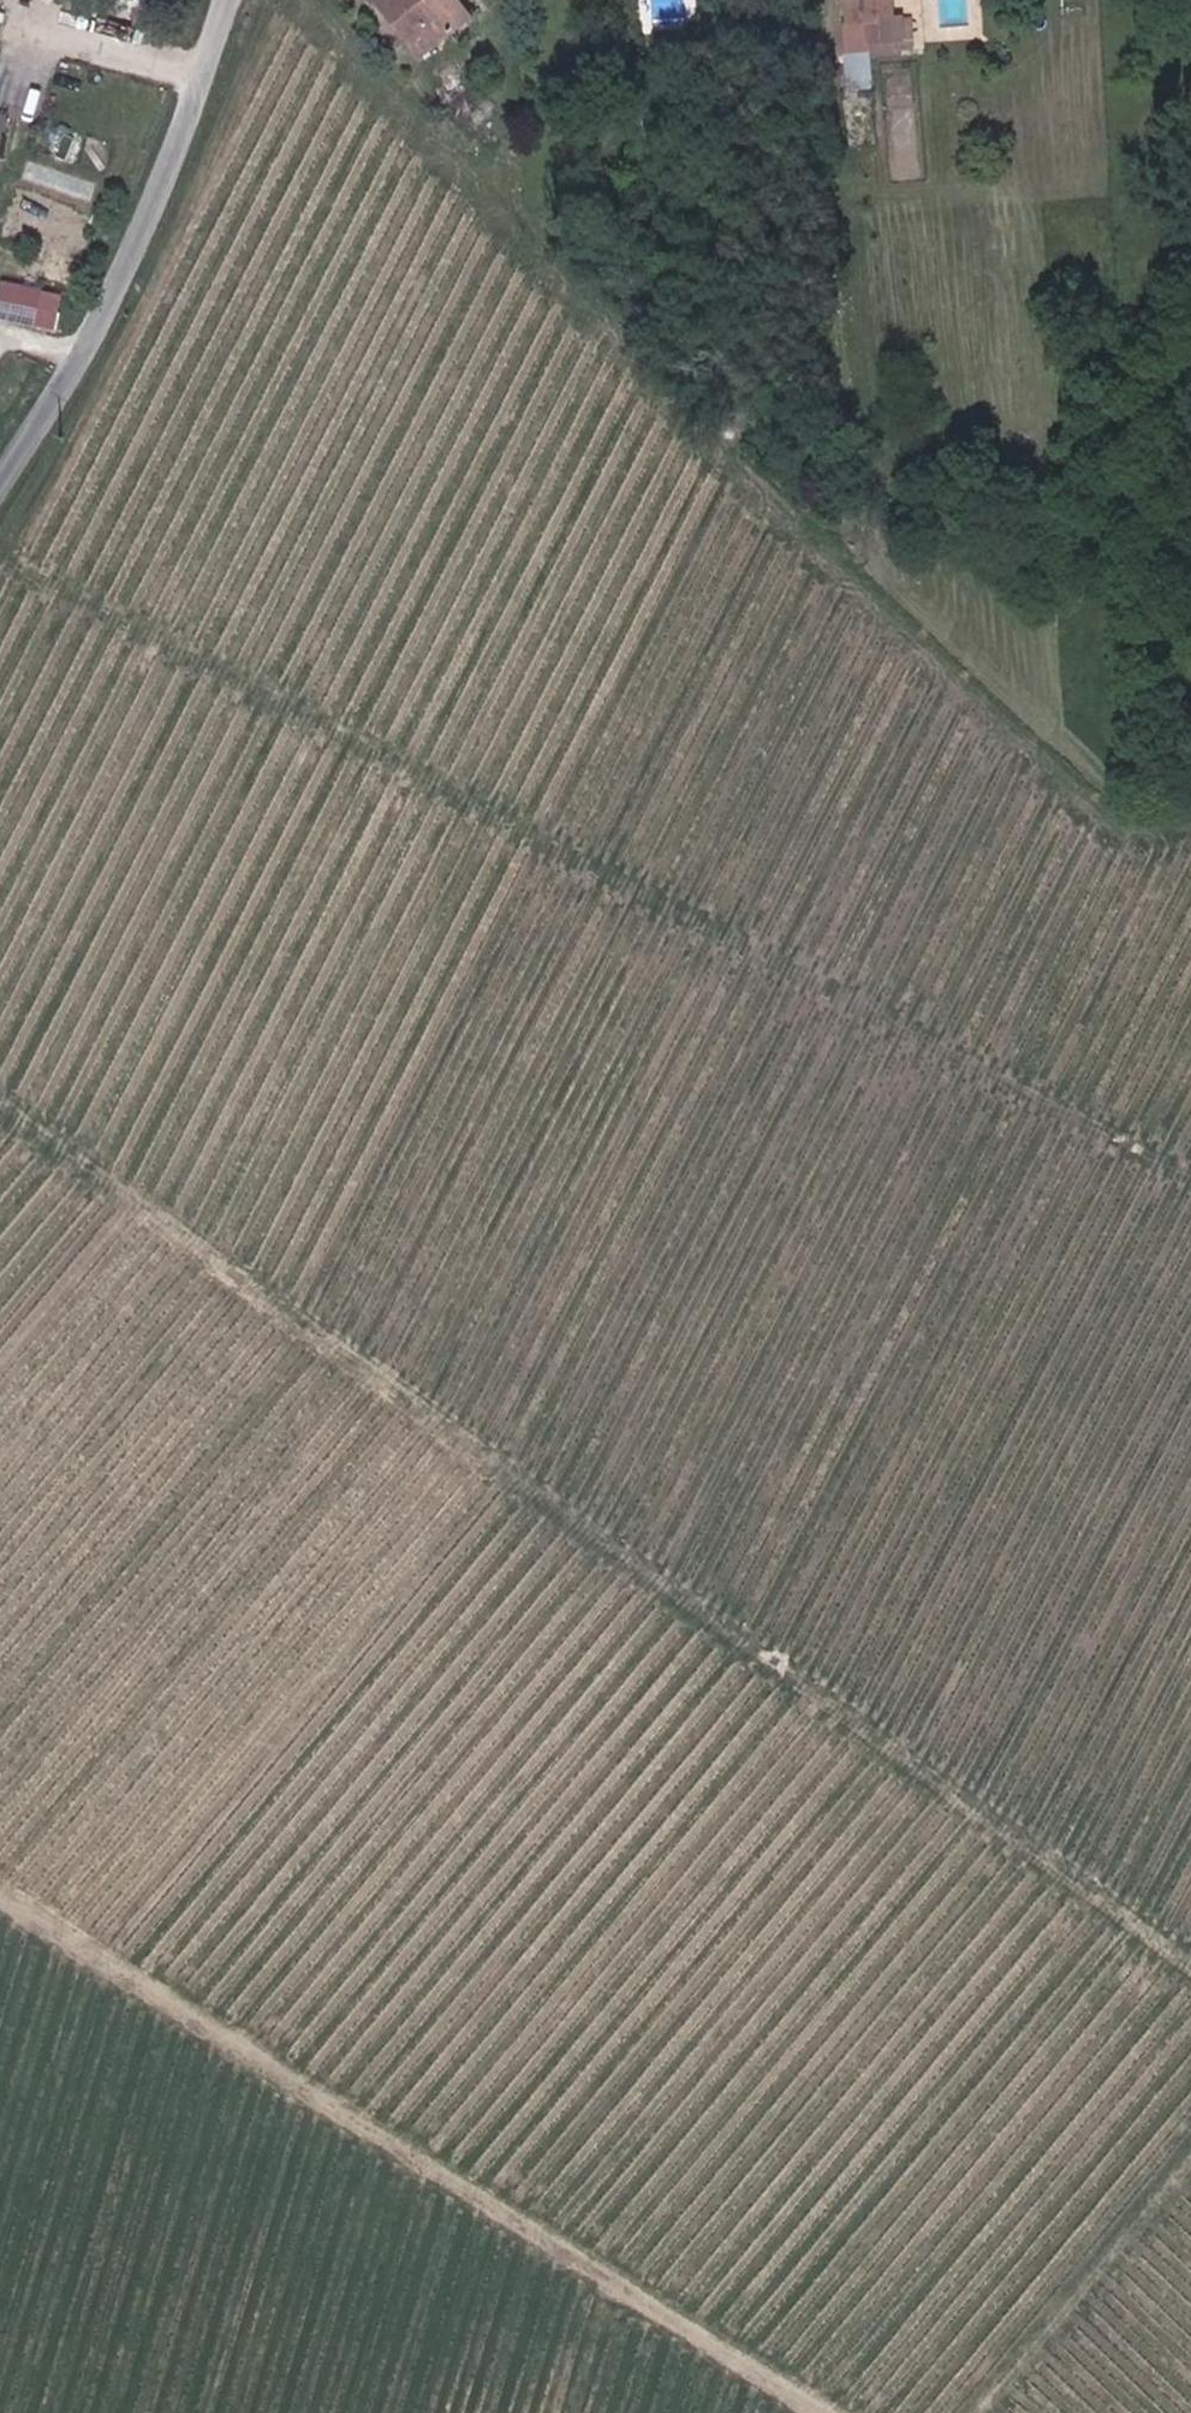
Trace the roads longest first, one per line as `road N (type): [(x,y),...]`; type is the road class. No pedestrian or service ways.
road 1 (unclassified): [(0,506),(180,156),(235,0)]

